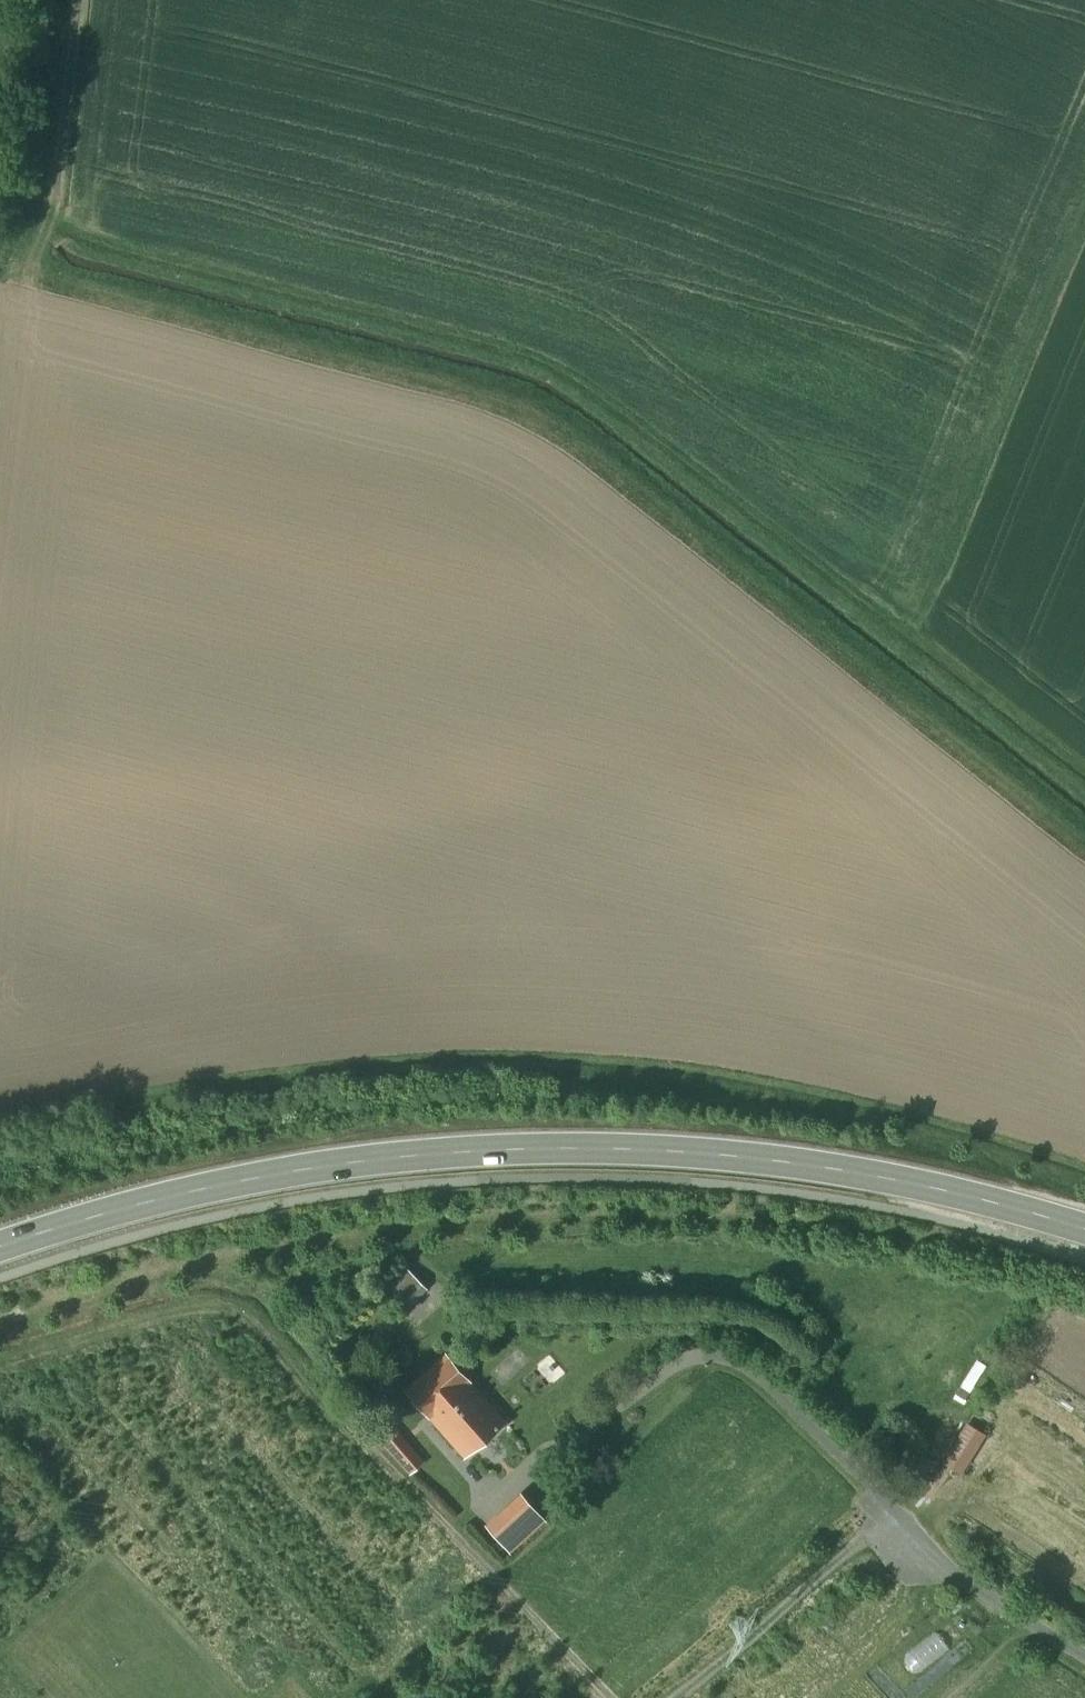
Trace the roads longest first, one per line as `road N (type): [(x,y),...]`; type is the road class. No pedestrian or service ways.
road 1 (secondary): [(0,1244),(246,1174),(485,1146),(606,1145),(836,1165),(1084,1228)]

